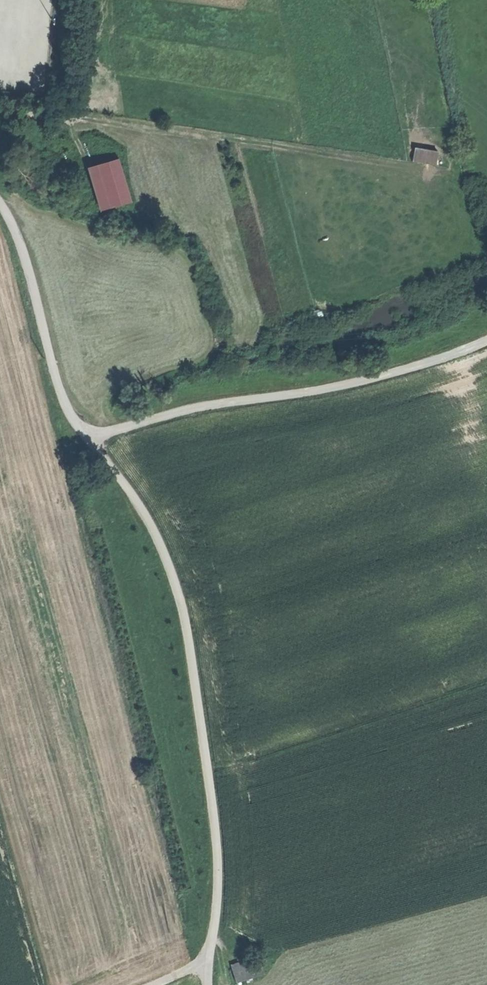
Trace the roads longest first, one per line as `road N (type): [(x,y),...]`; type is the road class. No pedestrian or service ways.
road 1 (track): [(0,204),(28,264),(65,403),(144,513),(185,617),(217,839),(209,984)]
road 2 (track): [(87,440),(168,414),(329,388),(486,337)]
road 3 (track): [(0,118),(136,125),(398,165)]

